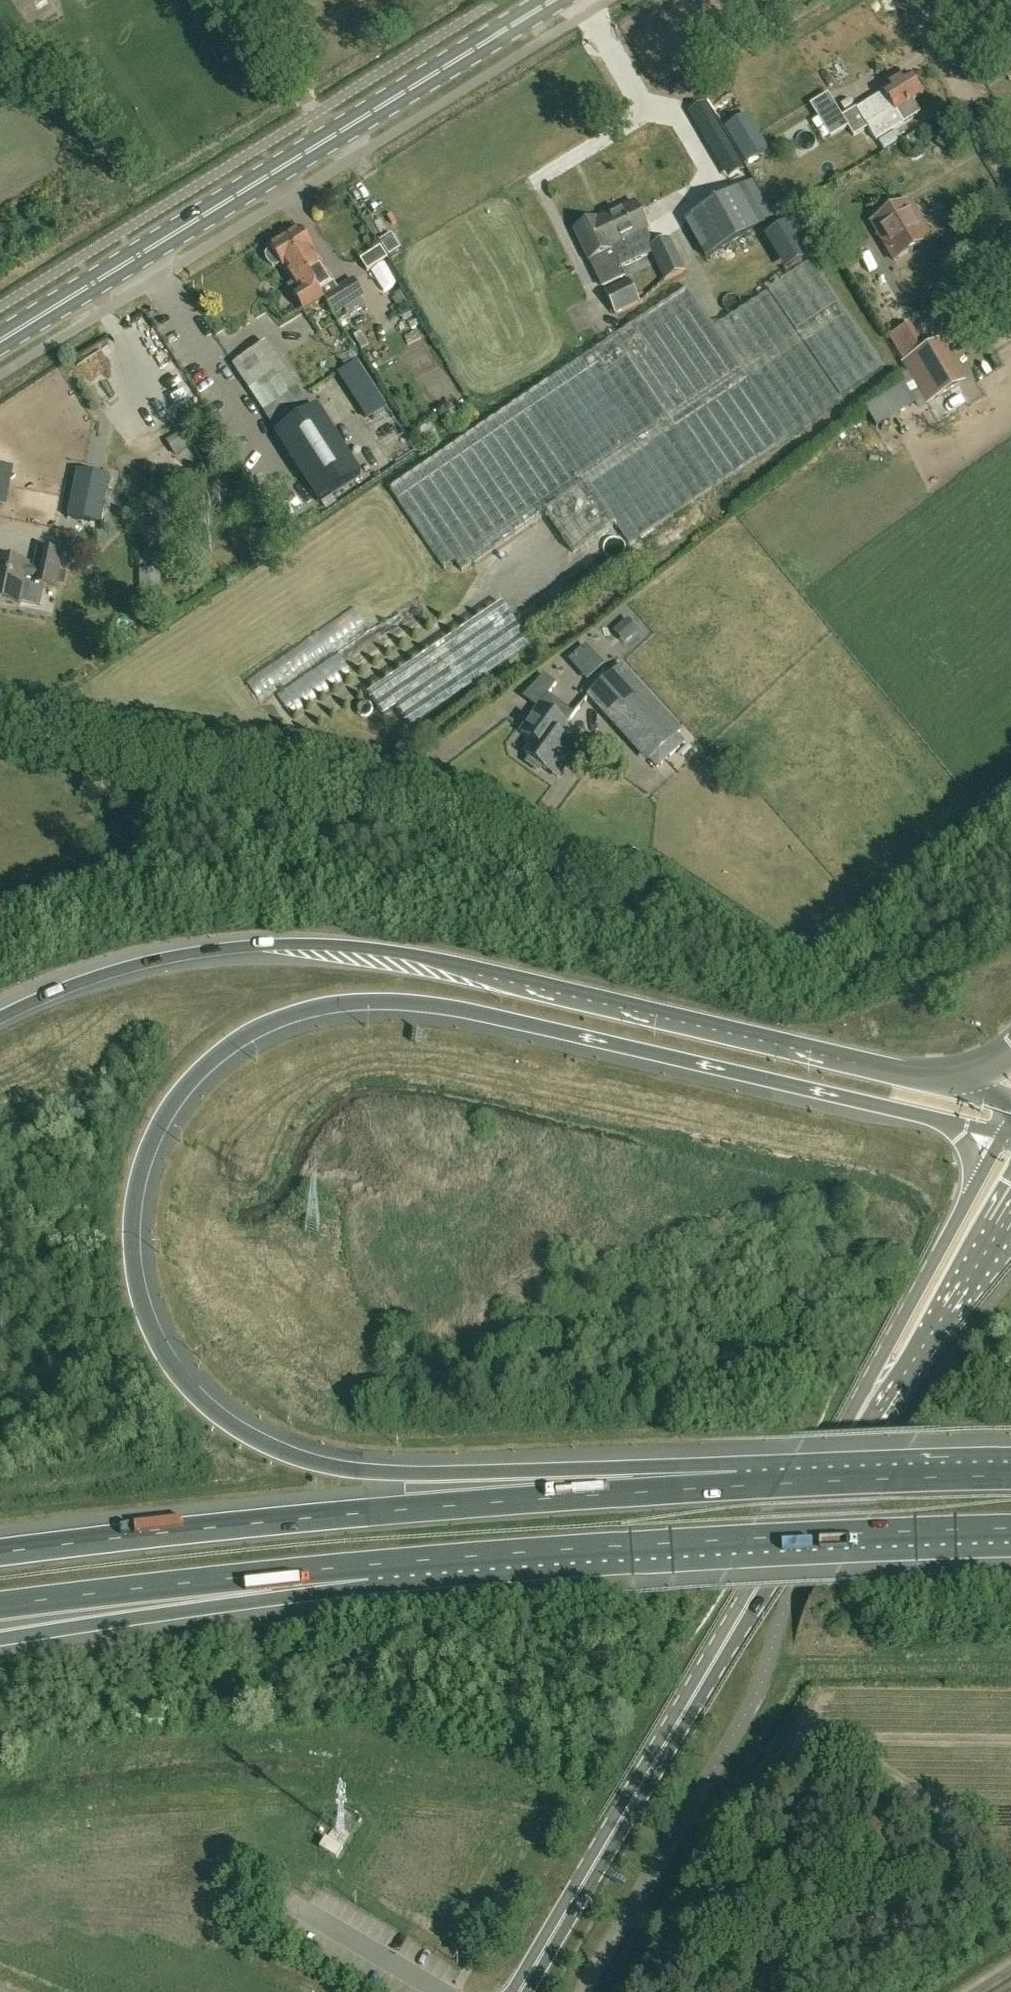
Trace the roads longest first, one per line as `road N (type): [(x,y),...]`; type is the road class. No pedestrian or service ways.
road 1 (motorway): [(743,1485),(354,1470),(272,1447),(228,1422),(157,1344),(136,1287),(135,1201),(176,1100),(213,1059),(287,1016),(406,1003),(1005,1133)]
road 2 (motorway): [(922,1078),(336,944),(178,954),(72,984),(0,1016)]
road 3 (motorway): [(743,1485),(393,1510),(0,1553)]
road 4 (primary): [(520,1991),(855,1419)]
road 5 (secondary): [(0,345),(555,0)]
road 6 (motorway): [(371,1565),(743,1537),(1010,1528)]
road 7 (unclassified): [(551,841),(507,820),(379,783),(0,709)]
road 8 (motorway): [(0,1637),(371,1565)]
road 9 (motorway): [(0,1606),(371,1565)]
road 10 (primary): [(1005,1133),(855,1419)]
road 11 (motorway): [(1010,1476),(743,1485)]
road 12 (primary): [(855,1419),(909,1367),(1001,1227)]

